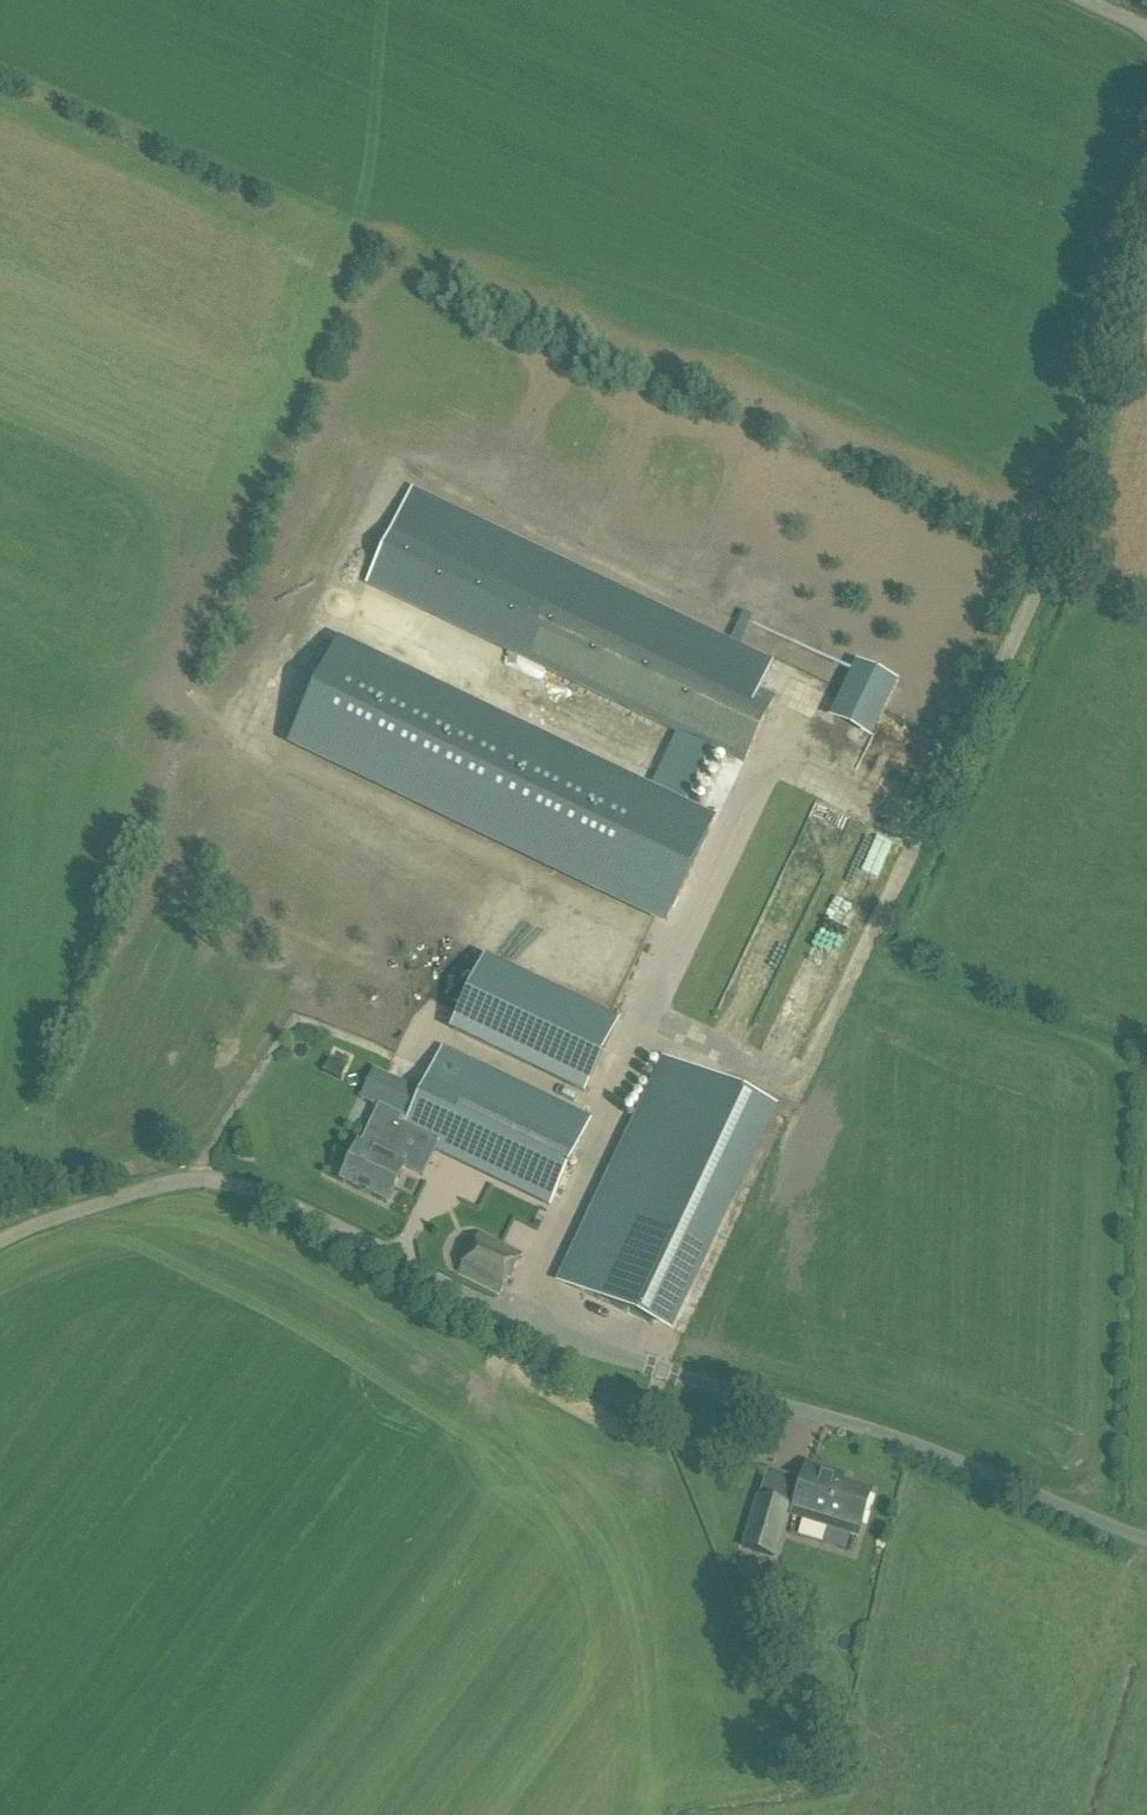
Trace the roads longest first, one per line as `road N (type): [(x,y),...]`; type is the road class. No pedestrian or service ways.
road 1 (track): [(517,1320),(660,1018),(799,1082),(1024,622),(1146,192)]
road 2 (track): [(1146,1540),(896,1446),(517,1320),(398,1256)]
road 3 (track): [(0,1242),(103,1198),(181,1178),(267,1189),(398,1256)]

